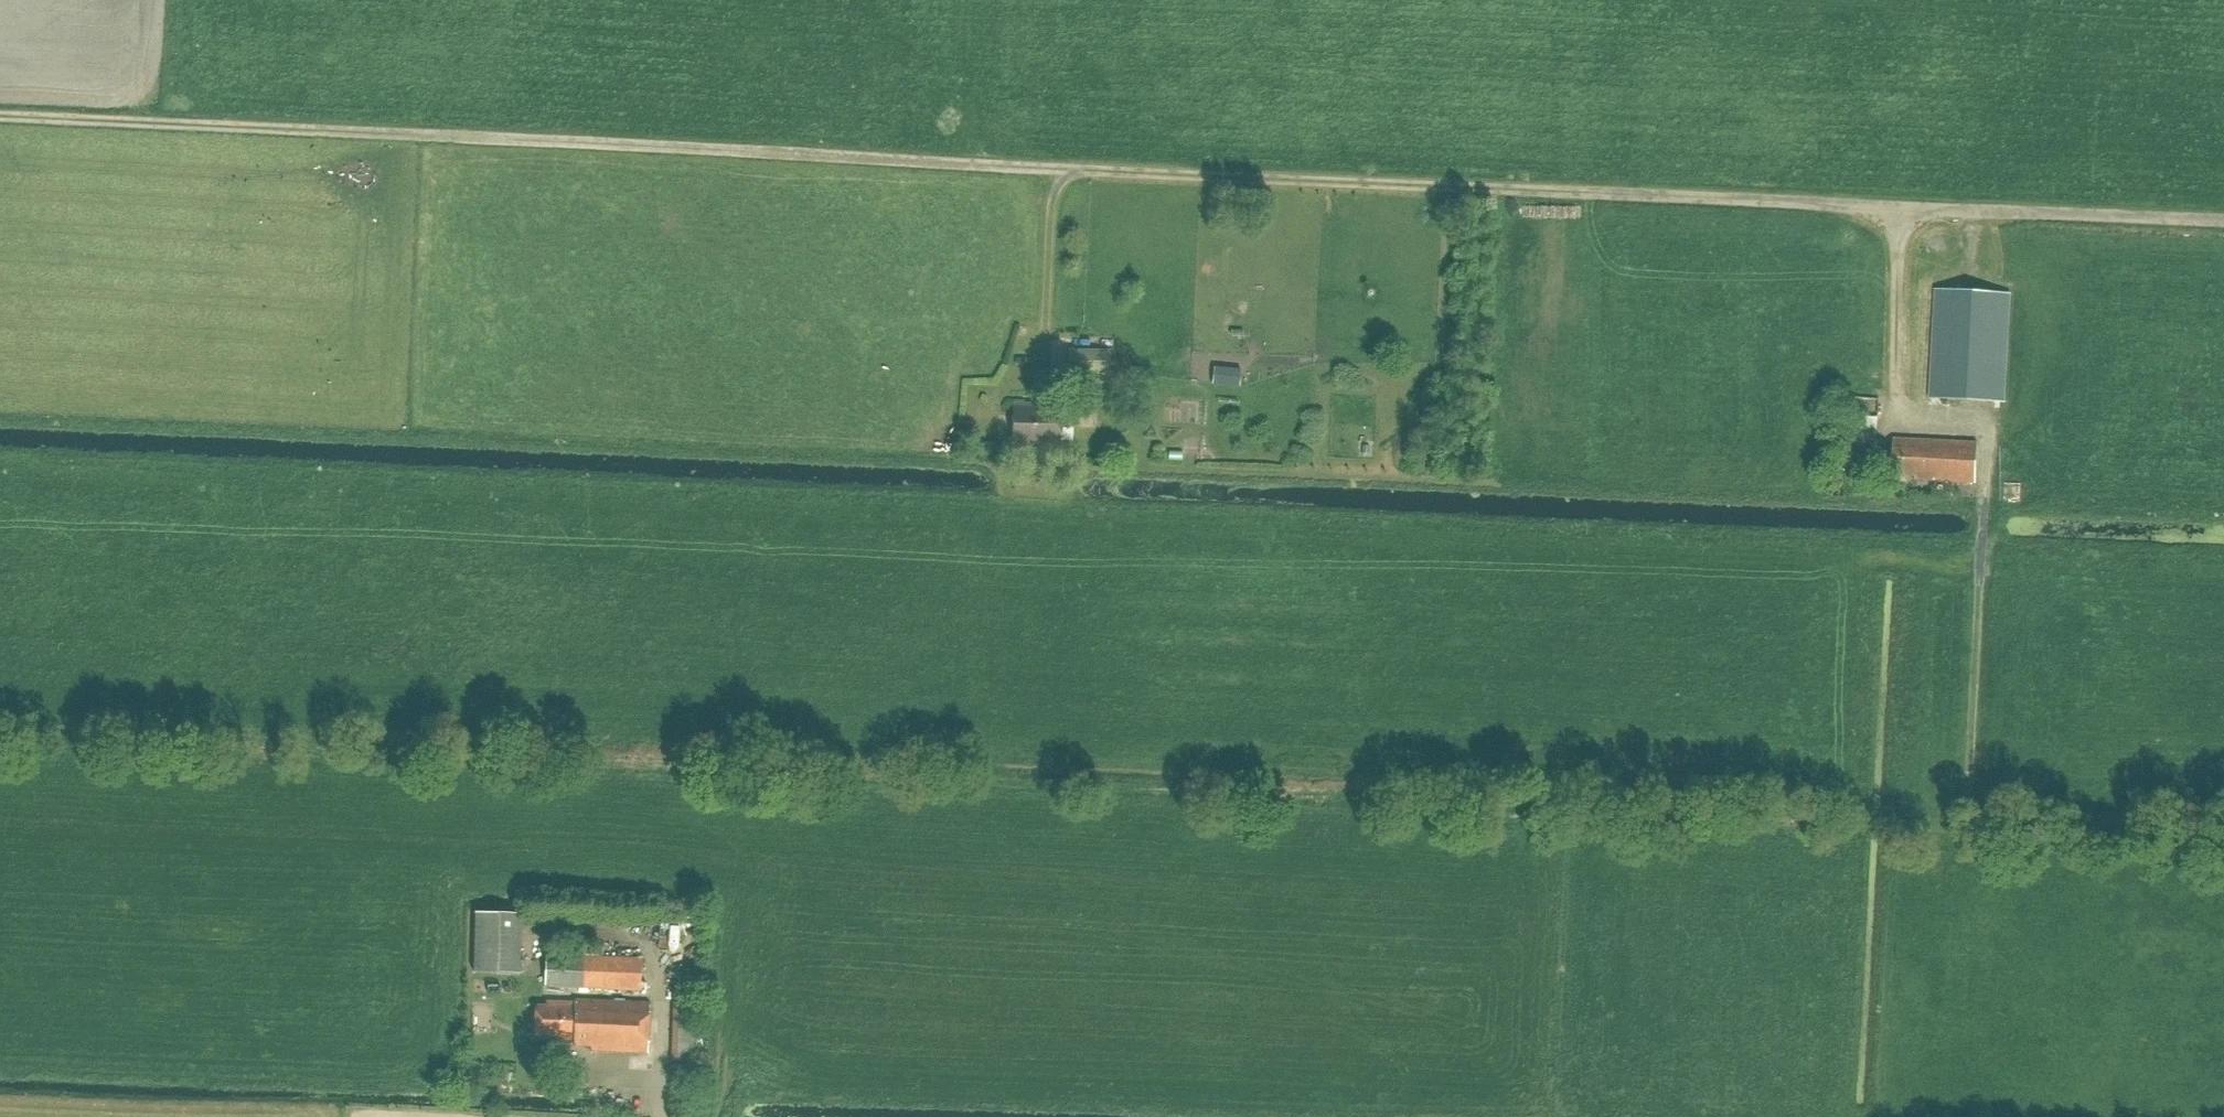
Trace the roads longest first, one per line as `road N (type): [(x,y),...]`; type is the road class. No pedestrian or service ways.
road 1 (track): [(0,117),(2223,222)]
road 2 (track): [(1933,209),(1908,221),(1900,253),(1899,416)]

